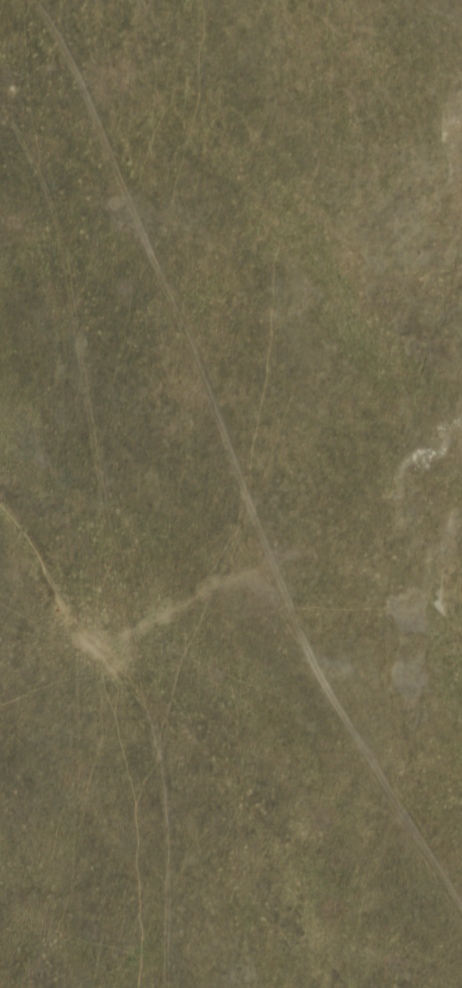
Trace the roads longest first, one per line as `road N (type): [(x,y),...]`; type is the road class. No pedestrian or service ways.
road 1 (track): [(60,0),(75,15),(157,210),(210,405),(363,751),(461,937)]
road 2 (track): [(0,340),(126,987)]

